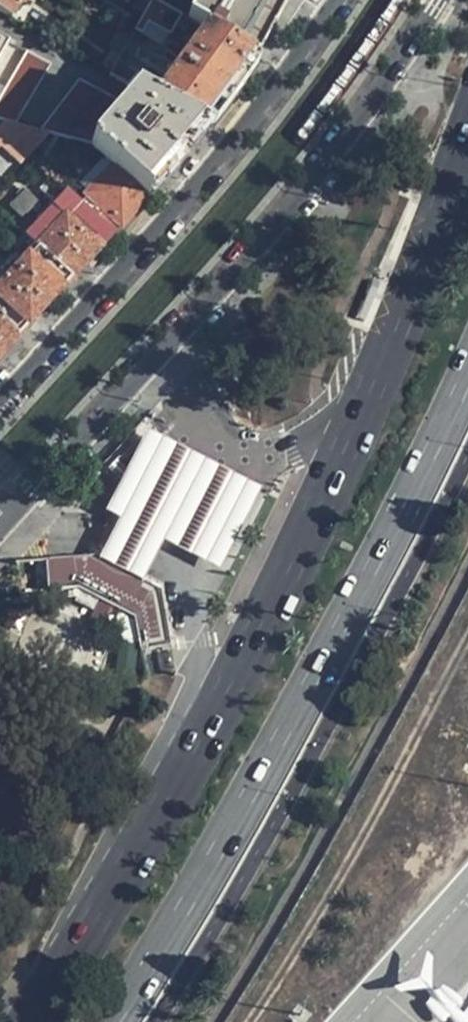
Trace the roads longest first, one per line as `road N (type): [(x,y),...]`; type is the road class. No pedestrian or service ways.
road 1 (primary): [(467,128),(322,507),(158,818),(35,1021)]
road 2 (primary): [(120,1021),(298,730),(467,391)]
road 3 (secondary): [(11,519),(304,190),(438,0)]
road 4 (secondary): [(338,0),(219,160),(0,402)]

